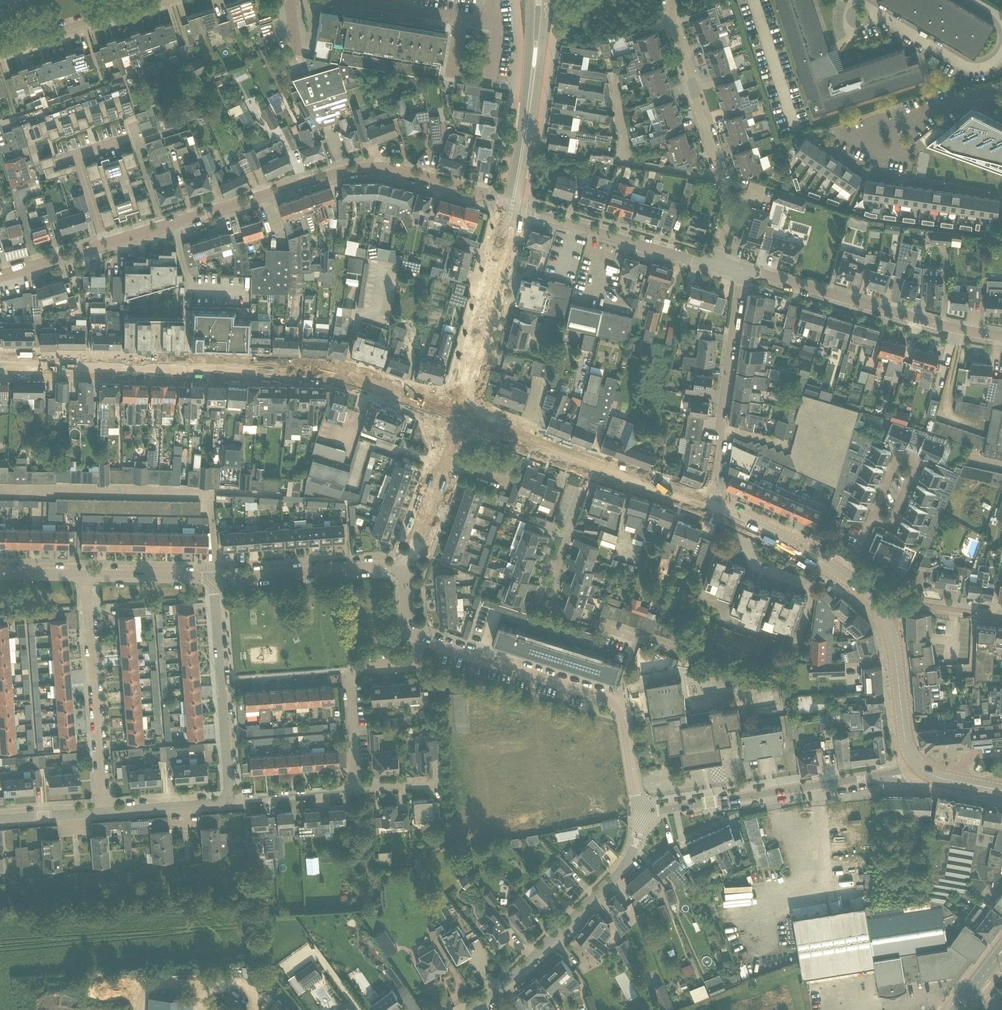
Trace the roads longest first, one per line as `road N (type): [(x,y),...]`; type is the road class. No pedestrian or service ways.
road 1 (tertiary): [(0,367),(312,372),(422,404)]
road 2 (residential): [(640,815),(627,724),(614,700),(423,642)]
road 3 (residential): [(640,815),(913,766)]
road 4 (residential): [(1001,334),(742,272)]
road 5 (unclassified): [(472,1009),(617,876),(640,815)]
road 6 (residential): [(105,247),(346,171)]
road 7 (residential): [(102,815),(85,574)]
road 8 (residential): [(704,507),(742,272)]
road 9 (residential): [(225,799),(210,580)]
road 10 (residential): [(713,264),(510,210)]
road 11 (residential): [(210,580),(409,568)]
road 12 (residential): [(423,642),(410,666),(351,674),(354,783)]
road 13 (residential): [(725,175),(637,165),(613,69)]
road 14 (residential): [(670,0),(725,175)]
road 15 (residential): [(510,210),(396,170),(346,171)]
road 16 (tertiary): [(510,210),(536,46)]
road 17 (residential): [(409,568),(461,416)]
road 18 (residential): [(870,520),(899,456),(917,464),(890,529)]
road 19 (residential): [(0,49),(152,0)]
road 20 (tertiary): [(845,578),(704,507)]
road 21 (tertiary): [(913,766),(879,613)]
road 22 (tertiary): [(478,346),(510,210)]
road 23 (tertiary): [(590,464),(461,416)]
road 24 (residential): [(548,592),(590,464)]
road 25 (residential): [(225,799),(338,792),(354,783)]
road 26 (residential): [(85,574),(210,580)]
road 27 (residential): [(879,613),(905,603),(1001,616)]
road 28 (unclassified): [(102,815),(225,799)]
road 29 (tertiary): [(704,507),(590,464)]

